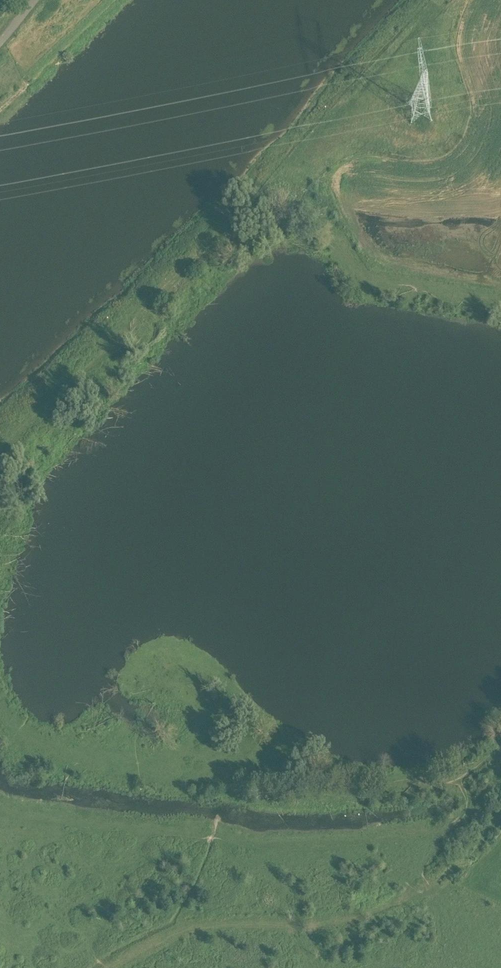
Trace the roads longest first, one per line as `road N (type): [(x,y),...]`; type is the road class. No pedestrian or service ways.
road 1 (track): [(500,815),(435,881),(382,910),(335,923),(186,931),(111,967)]
road 2 (track): [(246,218),(0,452)]
road 3 (track): [(500,298),(362,273),(329,230),(246,218)]

